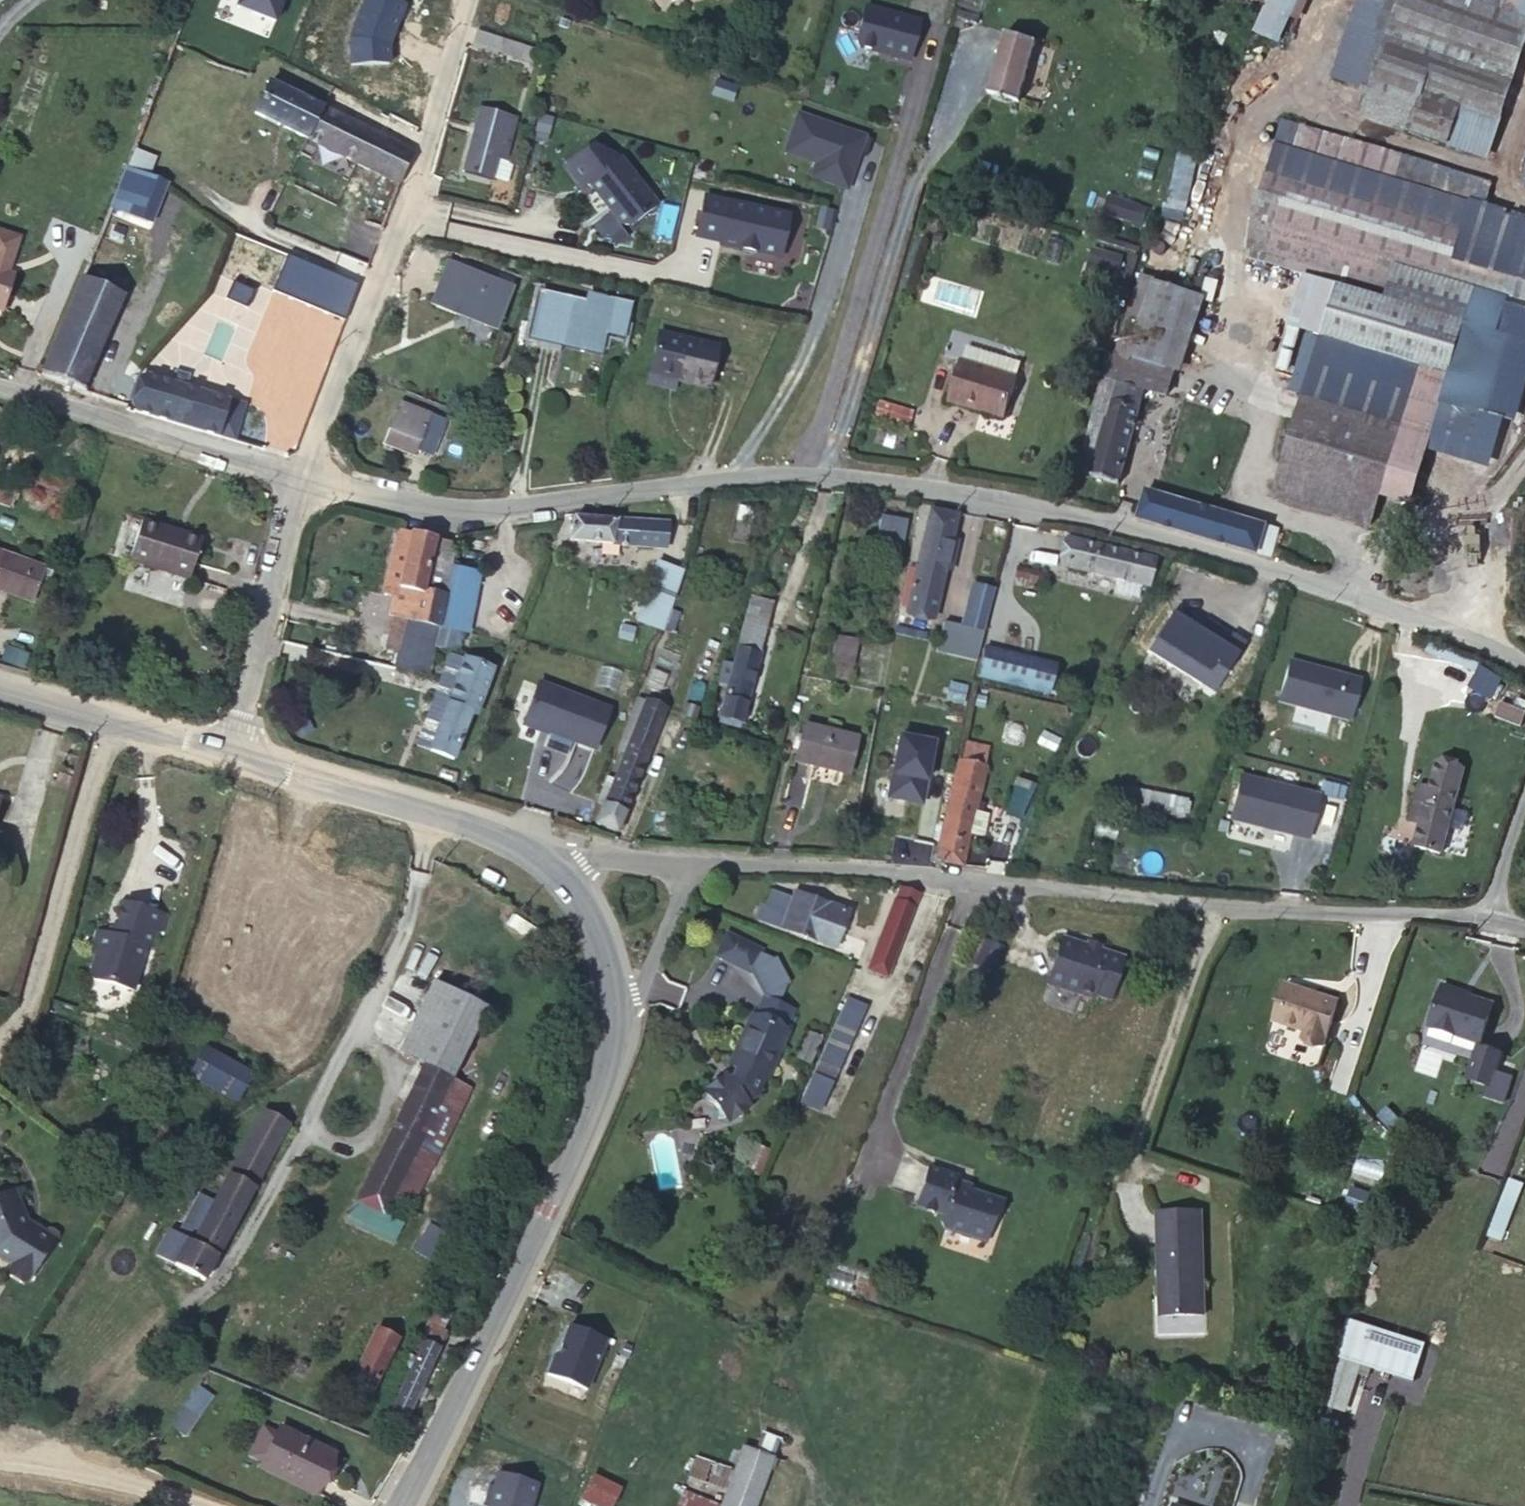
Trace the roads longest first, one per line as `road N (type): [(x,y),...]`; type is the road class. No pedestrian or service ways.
road 1 (residential): [(297,477),(452,511),(737,475),(803,472),(933,488),(1196,545),(1471,635),(1524,662)]
road 2 (residential): [(1489,920),(779,865),(673,865)]
road 3 (residential): [(297,477),(417,168),(459,0)]
road 4 (tertiary): [(610,1066),(401,1505)]
road 5 (tertiary): [(225,752),(472,826),(538,855)]
road 6 (residential): [(0,393),(297,477)]
road 7 (residential): [(225,752),(297,477)]
road 8 (tertiary): [(0,687),(225,752)]
road 9 (tertiary): [(538,855),(573,893),(601,950),(612,1000),(610,1066)]
road 10 (residential): [(610,1066),(679,894),(673,865)]
road 11 (residential): [(0,1461),(84,1474),(200,1505)]
road 12 (residential): [(673,865),(538,855)]
road 13 (residential): [(1489,920),(1524,796)]

